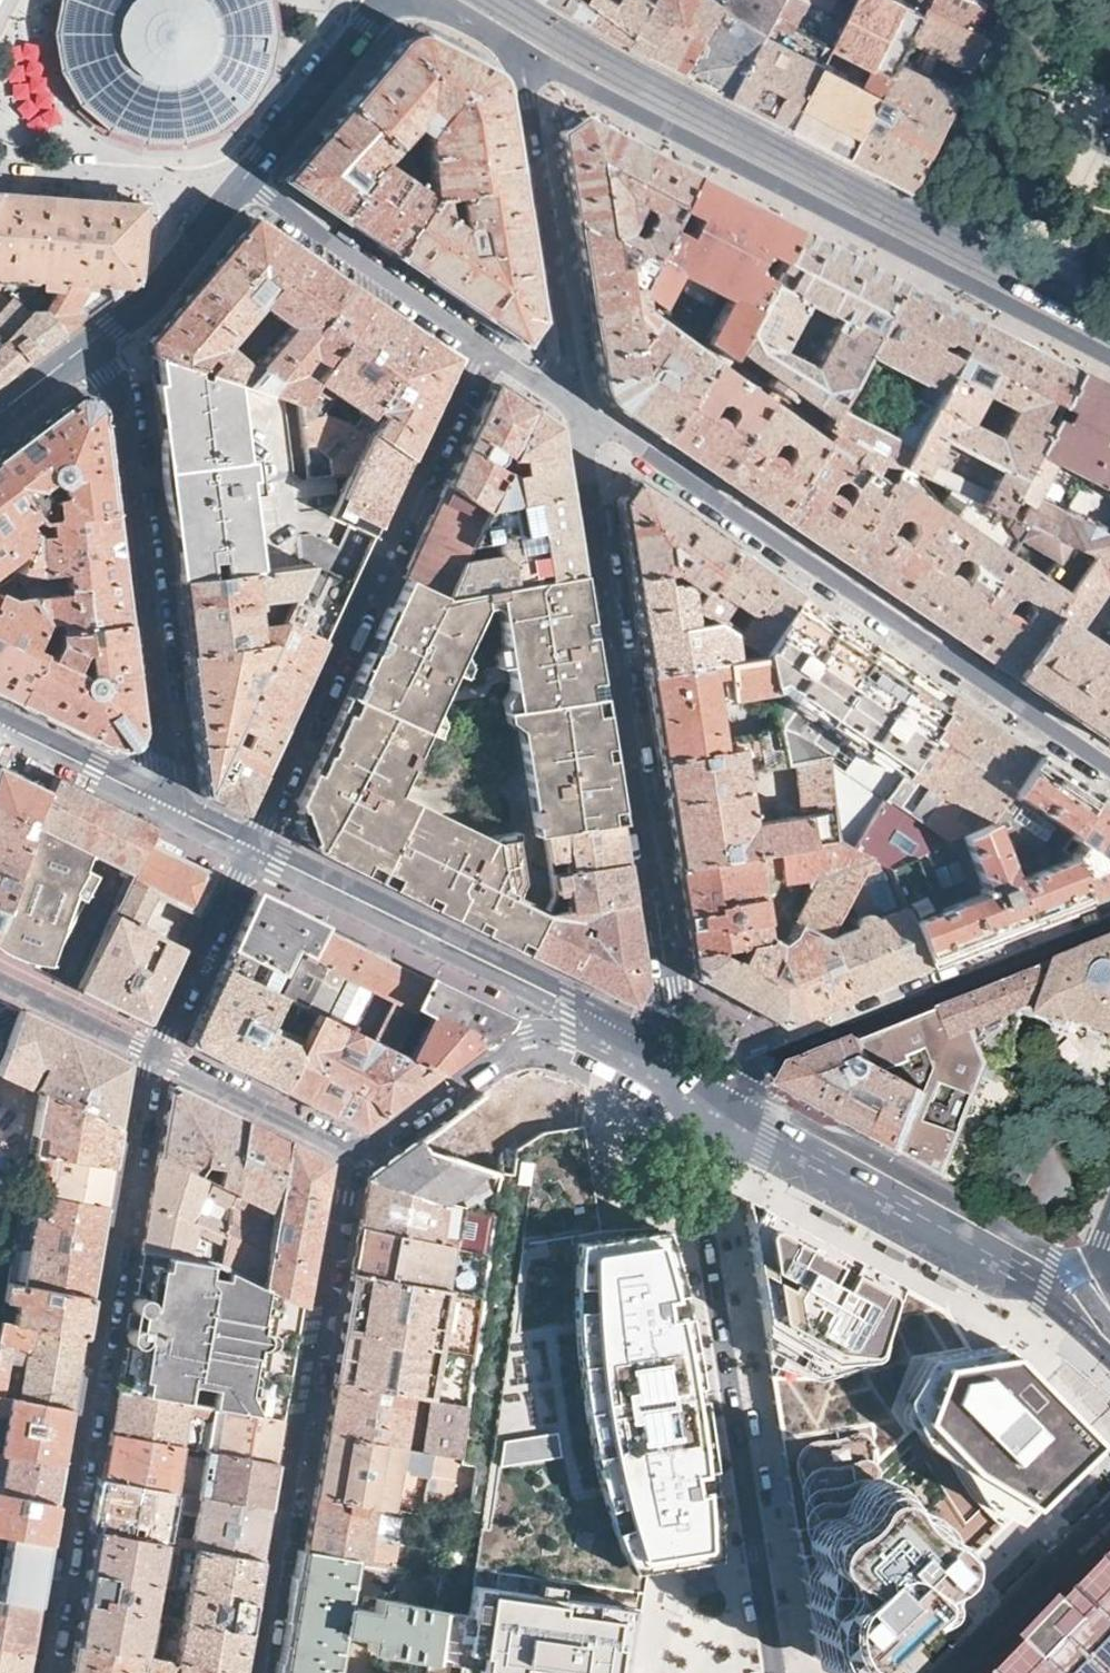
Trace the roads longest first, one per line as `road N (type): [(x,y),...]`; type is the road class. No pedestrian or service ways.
road 1 (residential): [(577,410),(685,1085)]
road 2 (residential): [(537,59),(1109,354)]
road 3 (residential): [(1109,770),(577,410)]
road 4 (residential): [(155,1054),(47,1672)]
road 5 (residential): [(775,1672),(741,1415),(685,1085)]
road 6 (residential): [(256,841),(483,348)]
road 7 (residential): [(260,1672),(352,1155)]
road 8 (residential): [(685,1085),(752,1138),(1005,1274),(1053,1278),(1109,1241)]
road 9 (residential): [(141,783),(167,752),(169,737),(121,364),(103,338)]
road 10 (residential): [(1109,928),(771,1062),(685,1085)]
road 11 (residential): [(623,1039),(571,995),(256,841)]
road 12 (residential): [(537,59),(525,81),(577,410)]
road 13 (residential): [(352,1155),(512,1040),(547,1031),(623,1039)]
road 14 (residential): [(244,184),(483,348)]
road 15 (residential): [(256,841),(155,1054)]
road 16 (residential): [(244,184),(386,0)]
road 17 (residential): [(155,1054),(352,1155)]
road 18 (residential): [(103,338),(157,292),(244,184)]
road 19 (residential): [(0,980),(155,1054)]
road 20 (residential): [(141,783),(0,712)]
road 21 (residential): [(0,418),(103,338)]
road 22 (residential): [(256,841),(141,783)]
road 23 (residential): [(425,0),(537,59)]

